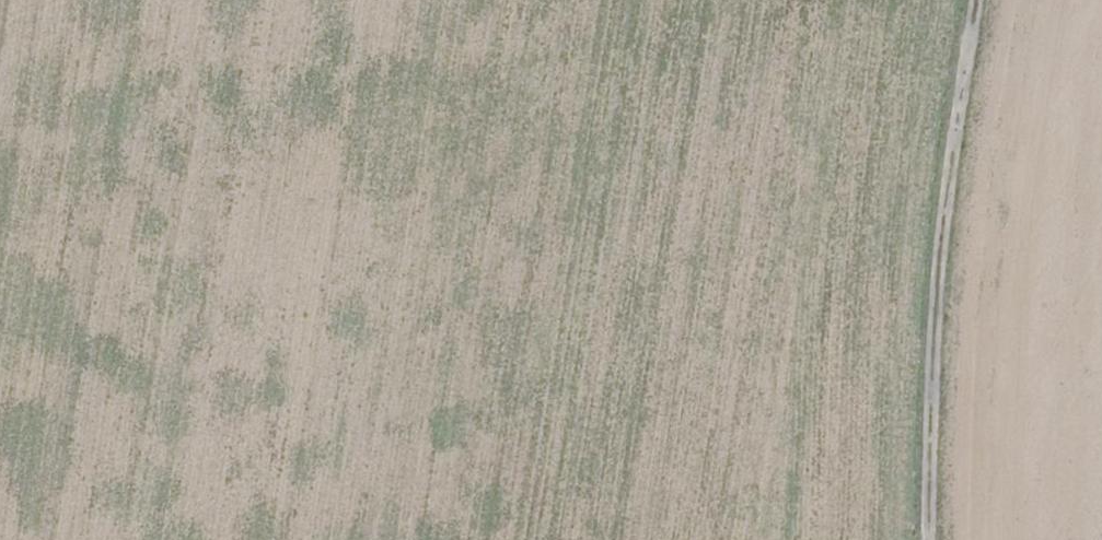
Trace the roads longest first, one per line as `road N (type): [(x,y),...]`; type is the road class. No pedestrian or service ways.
road 1 (track): [(993,0),(962,196),(944,539)]

